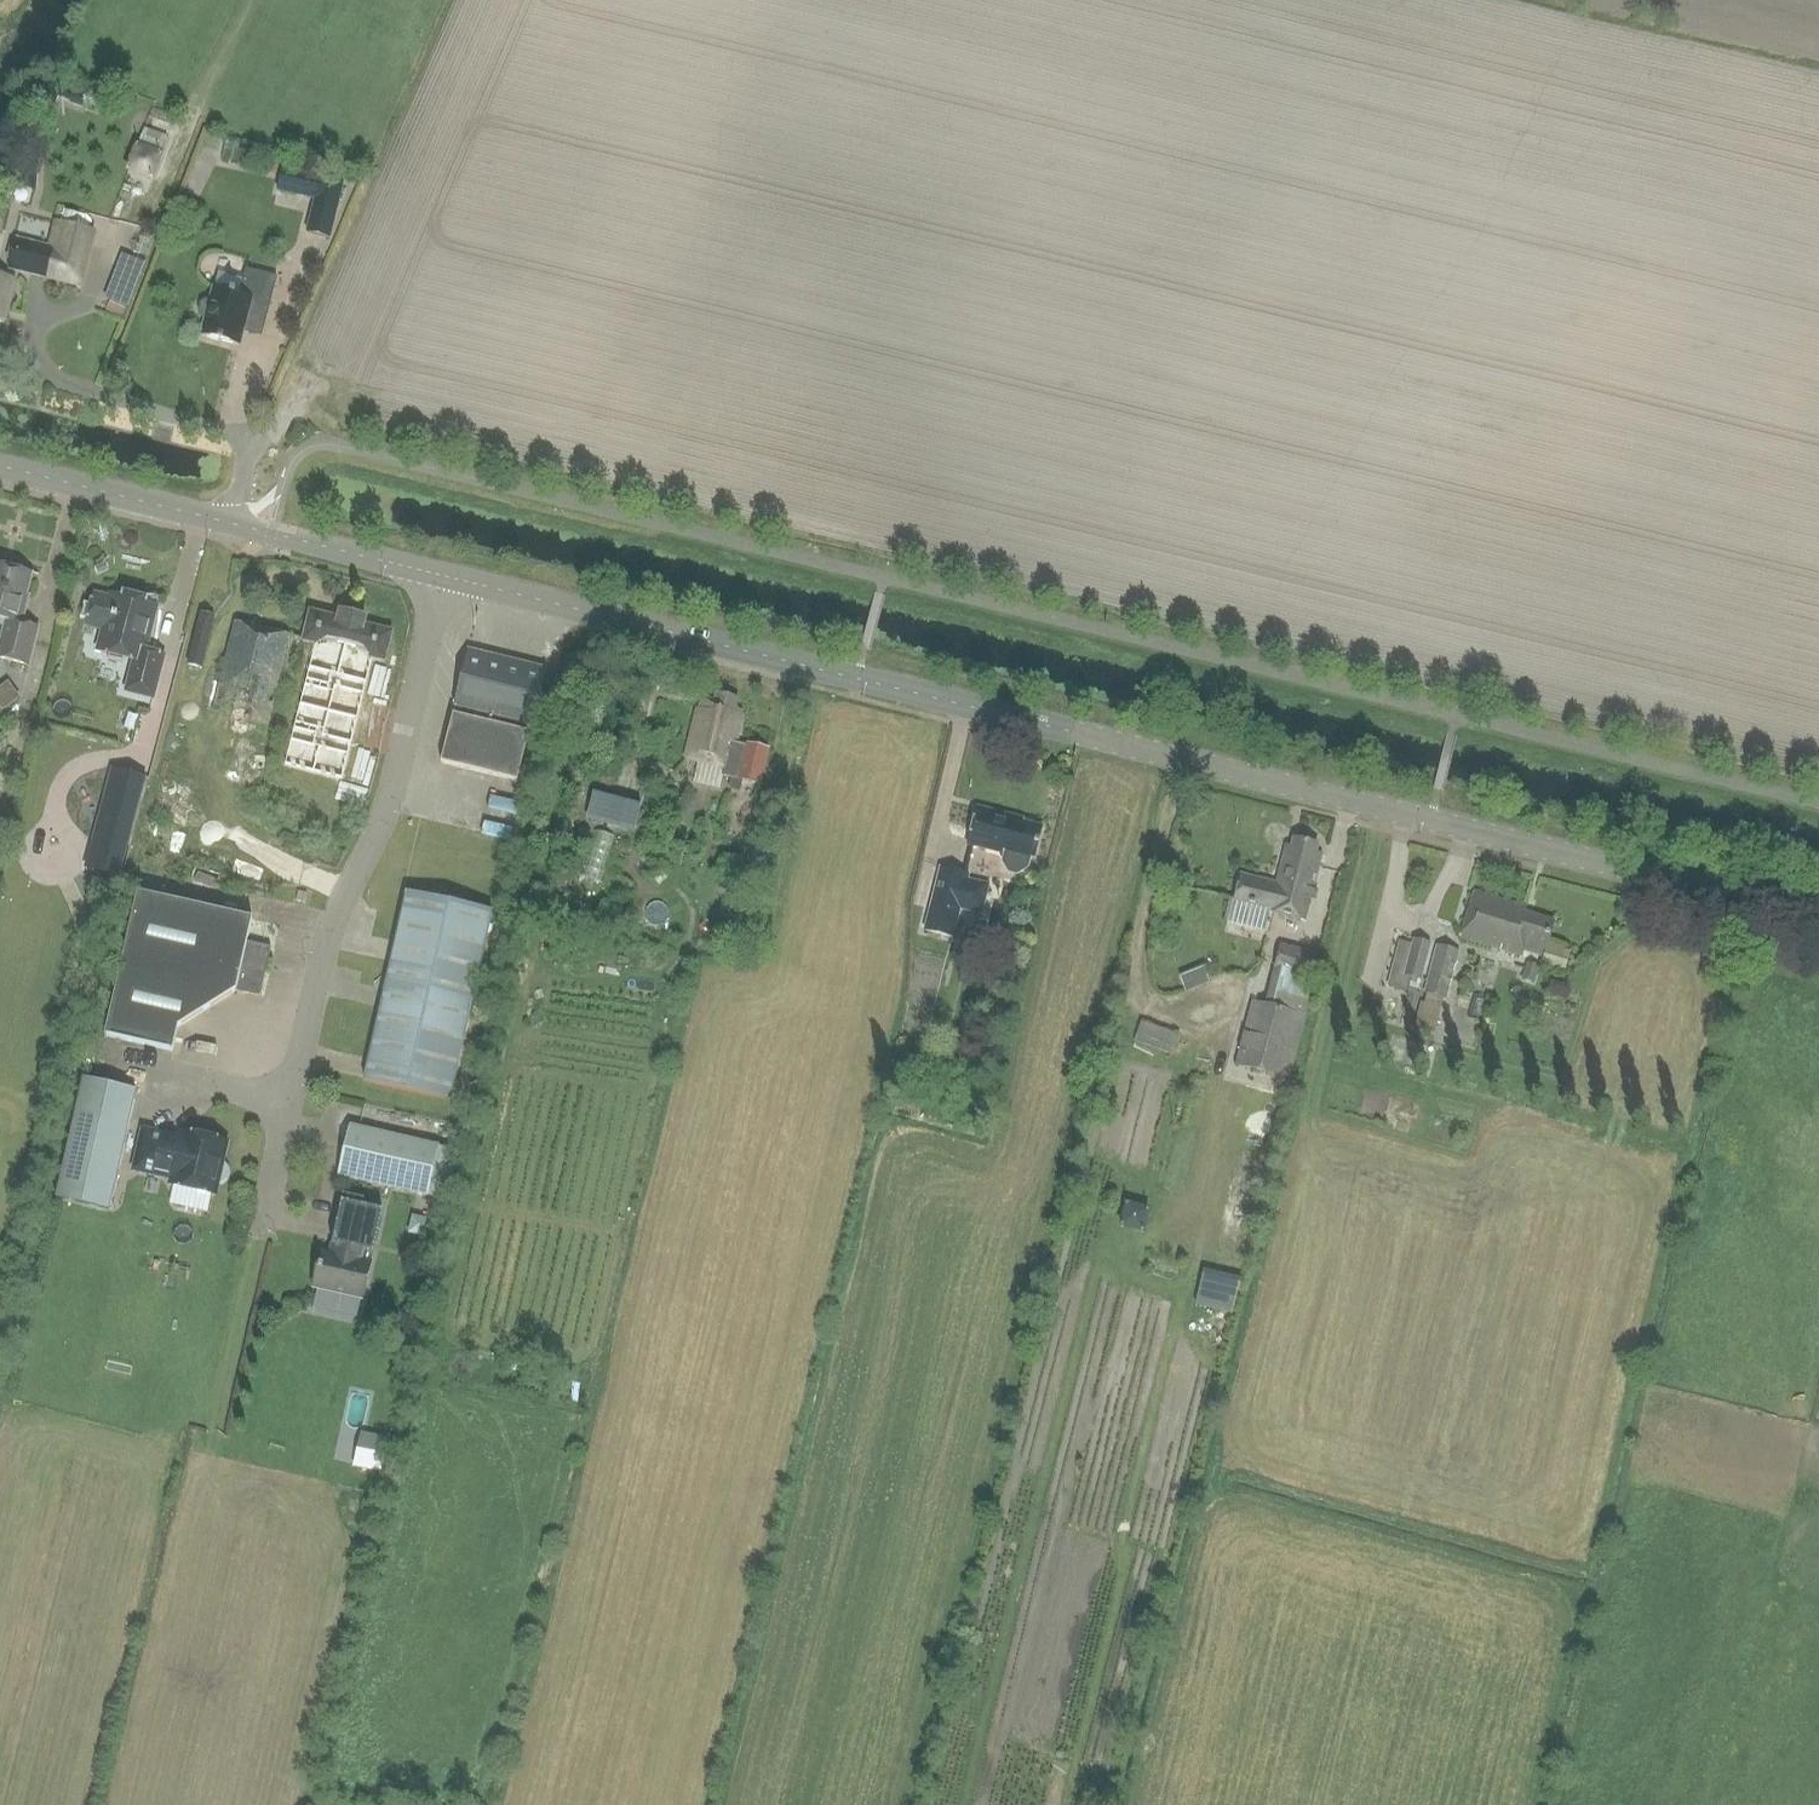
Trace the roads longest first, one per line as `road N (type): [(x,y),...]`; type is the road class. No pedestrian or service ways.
road 1 (tertiary): [(1818,917),(443,575)]
road 2 (residential): [(268,1216),(331,927),(390,800),(443,575)]
road 3 (tertiary): [(443,575),(0,465)]

